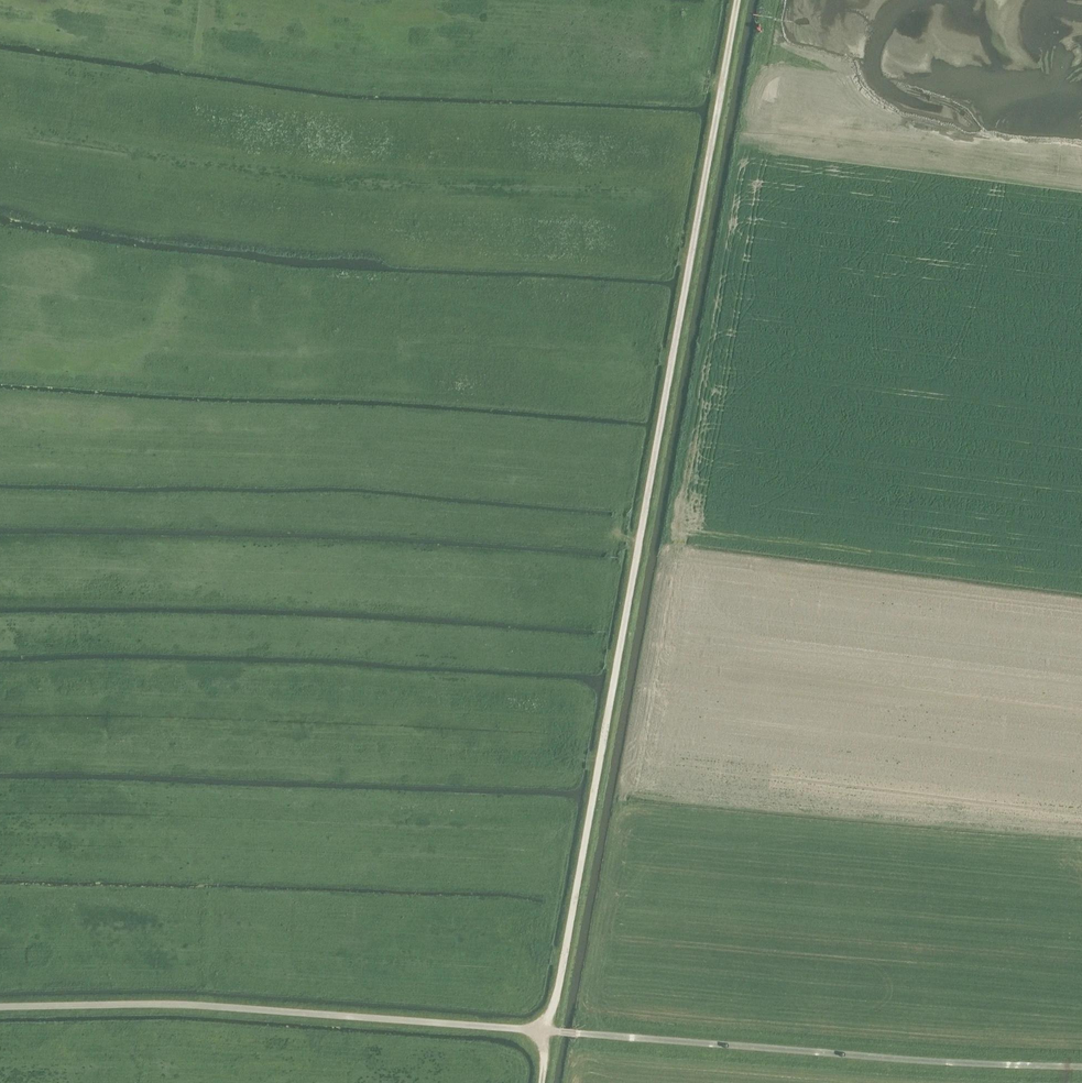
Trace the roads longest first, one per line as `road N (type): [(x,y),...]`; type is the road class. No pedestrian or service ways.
road 1 (track): [(737,0),(560,986),(544,1028),(542,1082)]
road 2 (track): [(1081,1066),(272,1009),(0,1004)]

